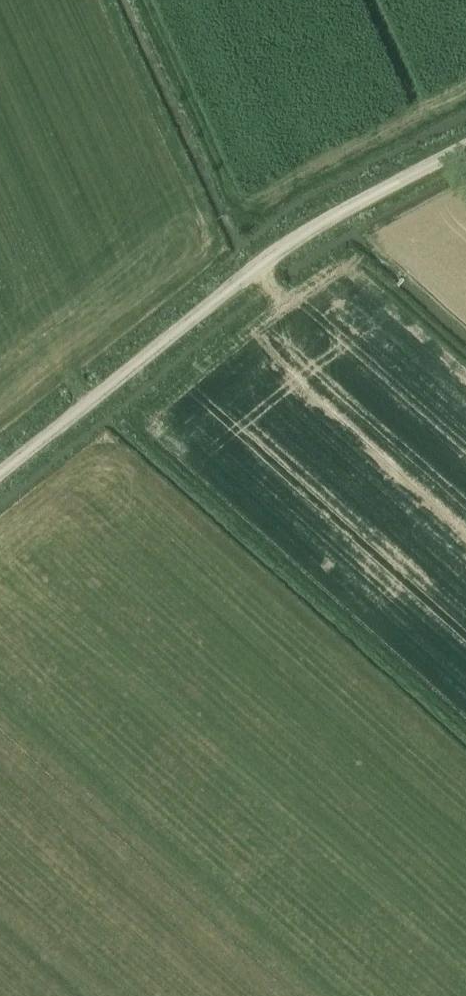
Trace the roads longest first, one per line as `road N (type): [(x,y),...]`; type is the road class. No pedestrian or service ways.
road 1 (unclassified): [(0,475),(261,268),(465,148)]

